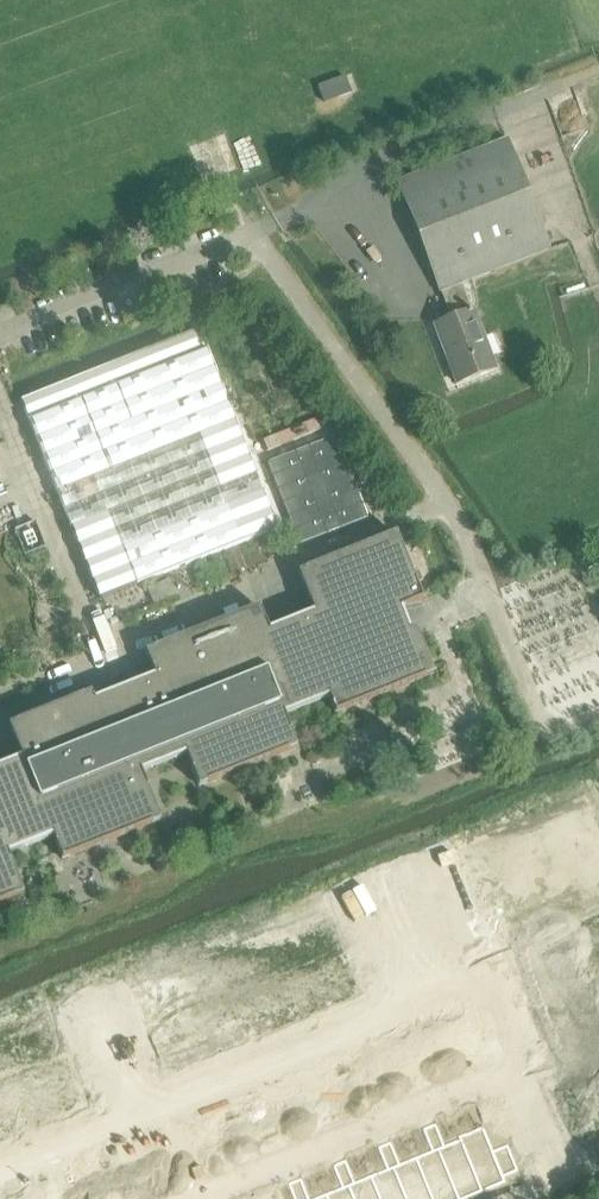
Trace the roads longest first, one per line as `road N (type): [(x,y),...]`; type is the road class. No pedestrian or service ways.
road 1 (unclassified): [(0,329),(249,236),(464,535),(545,739),(598,718)]
road 2 (residential): [(0,1164),(481,969)]
road 3 (residential): [(481,969),(523,1070),(205,1198)]

